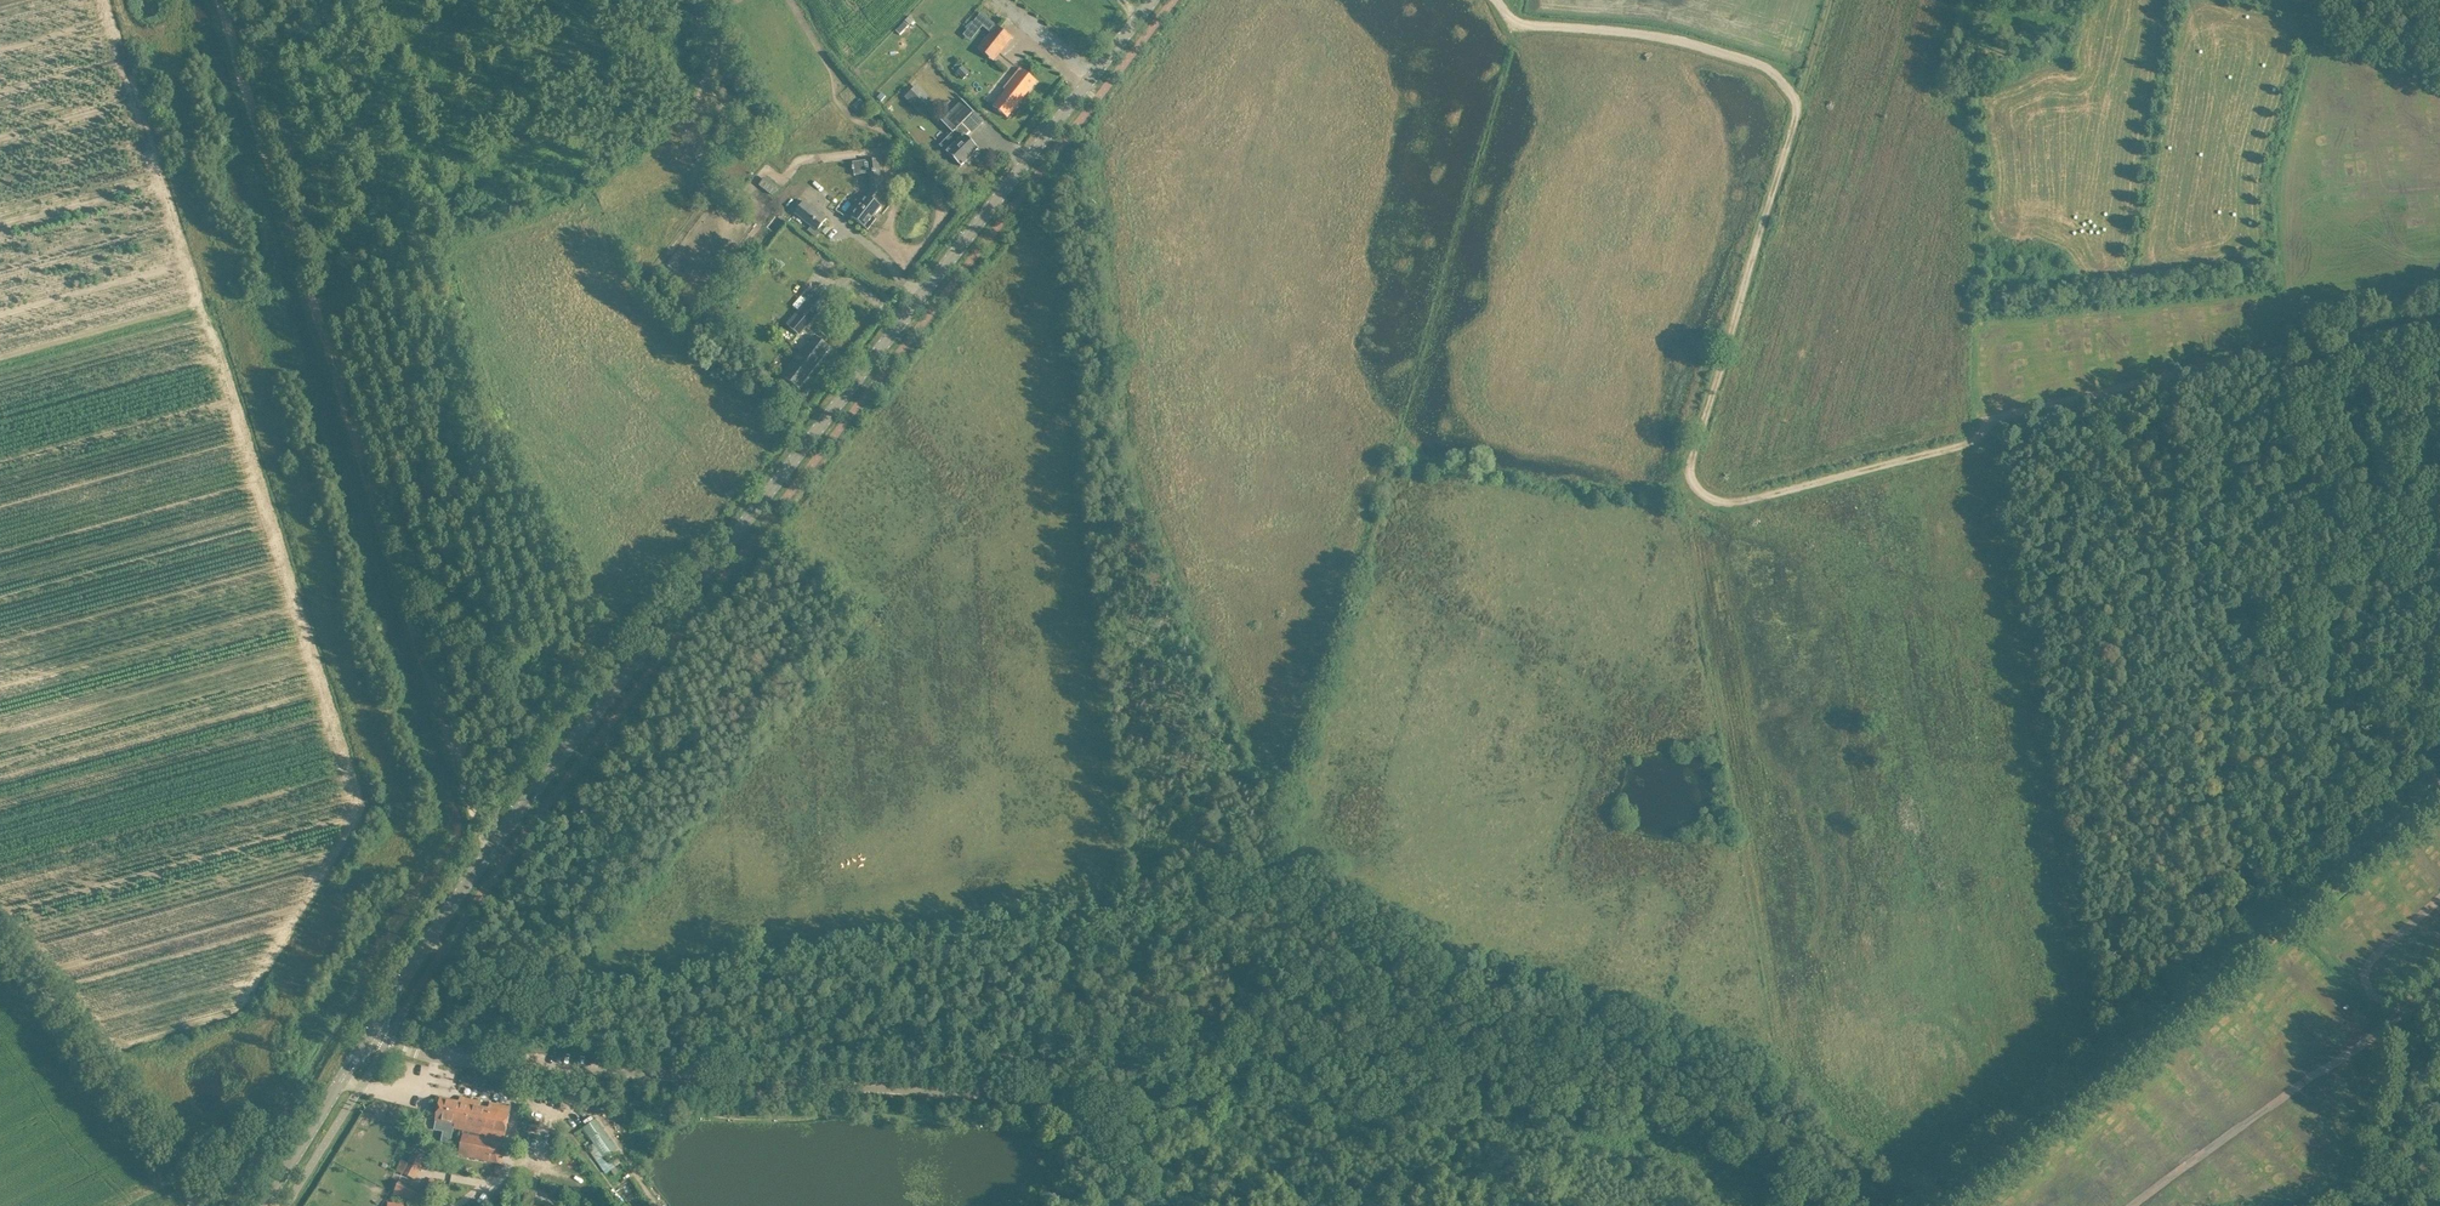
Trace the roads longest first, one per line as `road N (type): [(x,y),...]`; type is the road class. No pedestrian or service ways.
road 1 (tertiary): [(371,1032),(574,741),(1151,0)]
road 2 (track): [(488,855),(215,0)]
road 3 (unclassified): [(1157,1205),(1099,1128),(1050,1098),(463,1061),(416,1054),(371,1032)]
road 4 (track): [(1831,0),(1681,512)]
road 5 (track): [(0,945),(164,1150),(193,1205)]
road 6 (tertiary): [(262,1205),(371,1032)]

